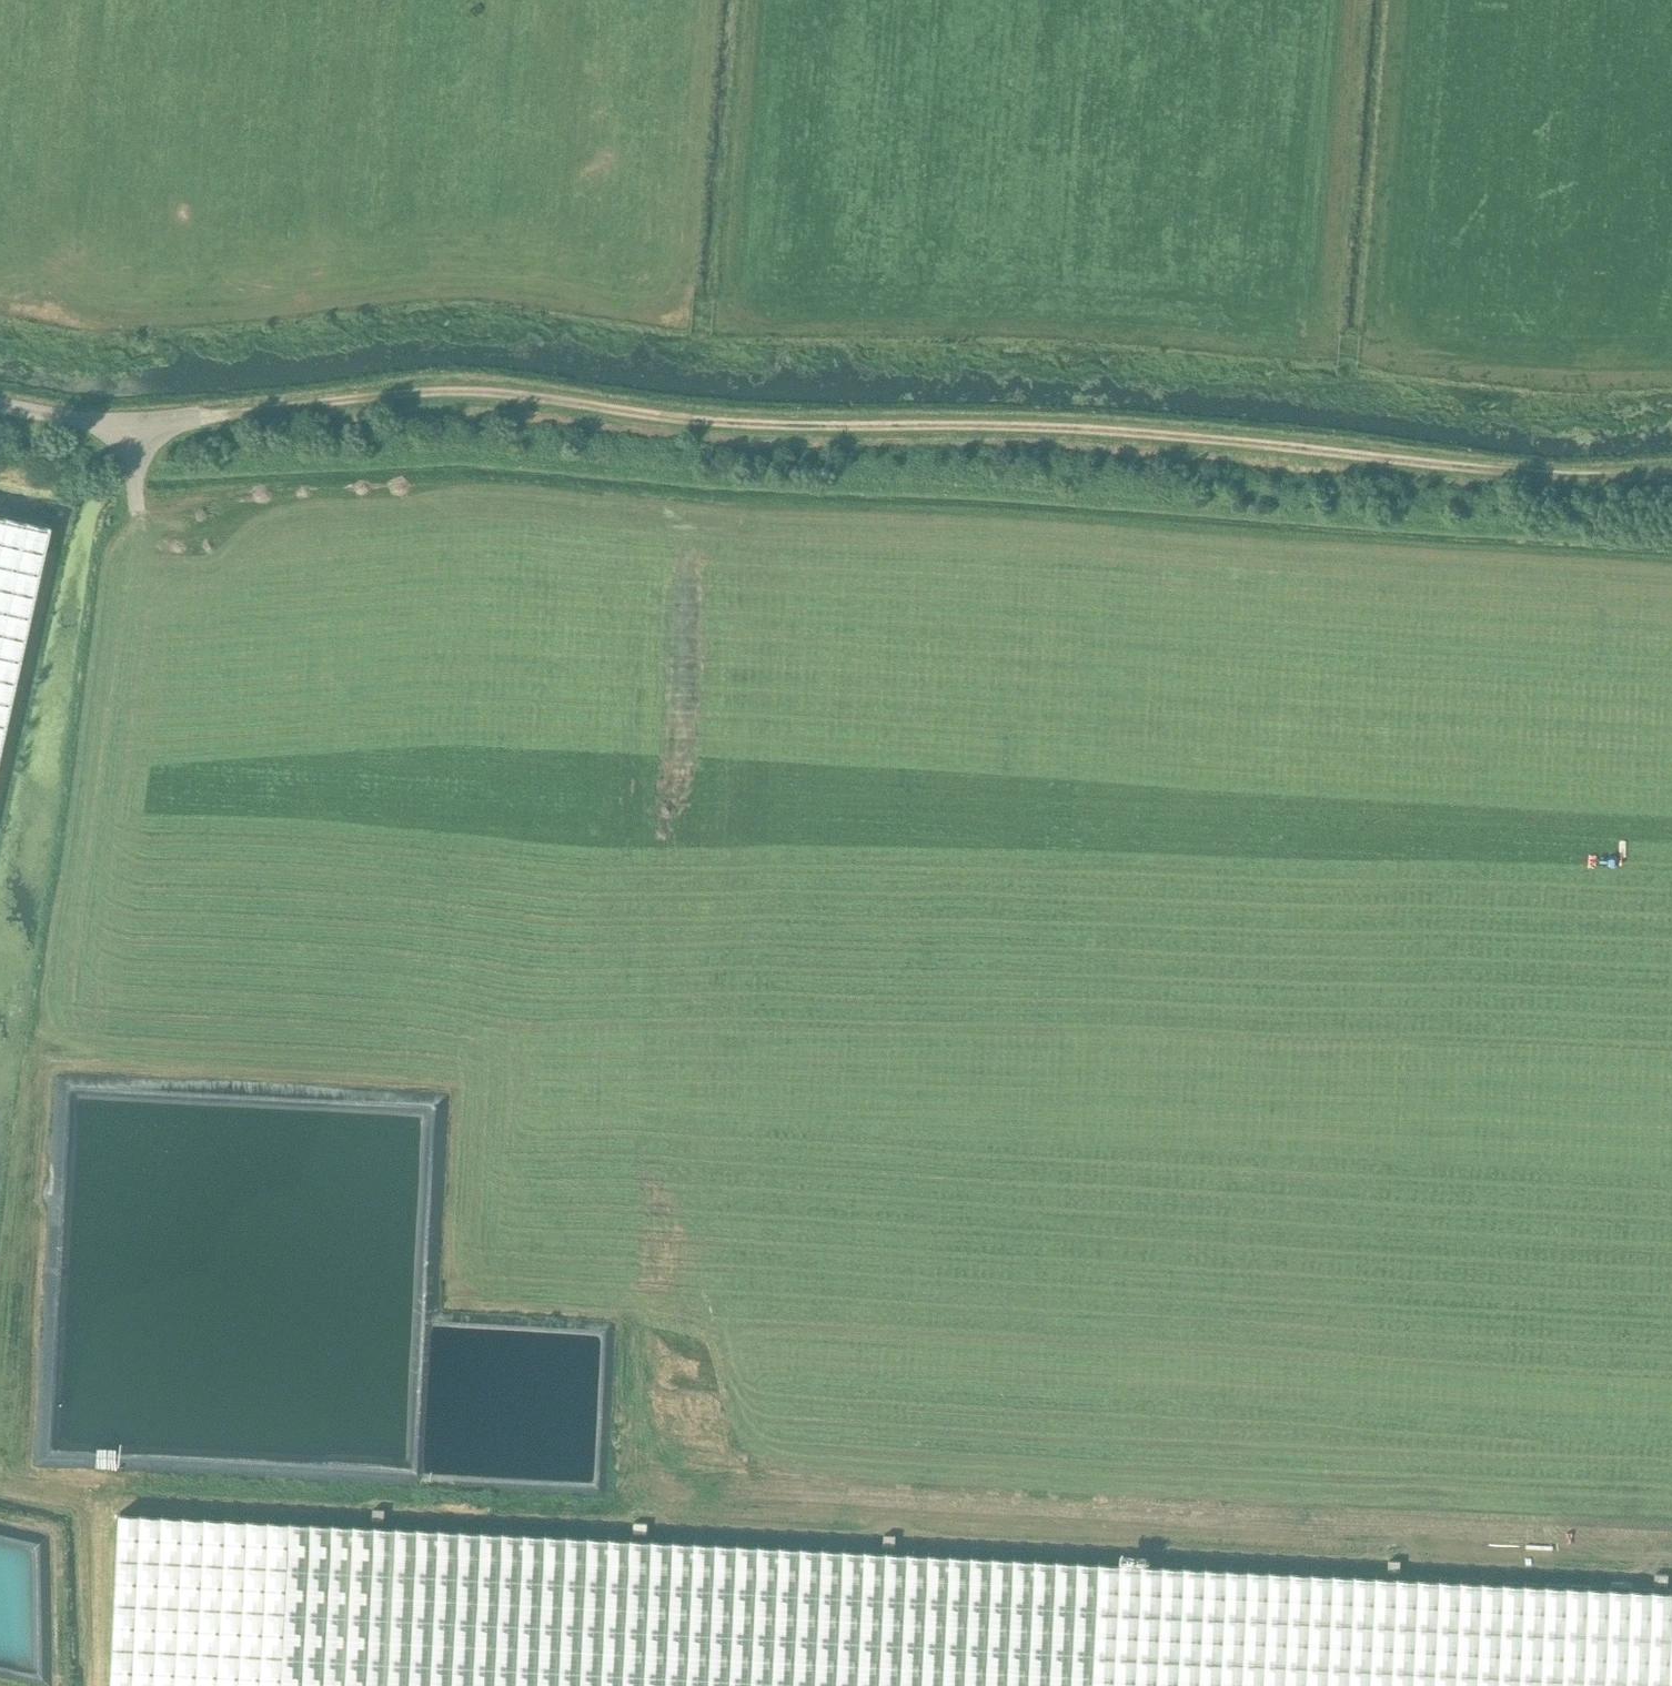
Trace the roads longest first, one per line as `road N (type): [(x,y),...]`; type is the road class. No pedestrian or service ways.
road 1 (track): [(1671,473),(1548,474),(1097,430),(740,423),(465,388),(133,423),(93,423),(0,405)]

